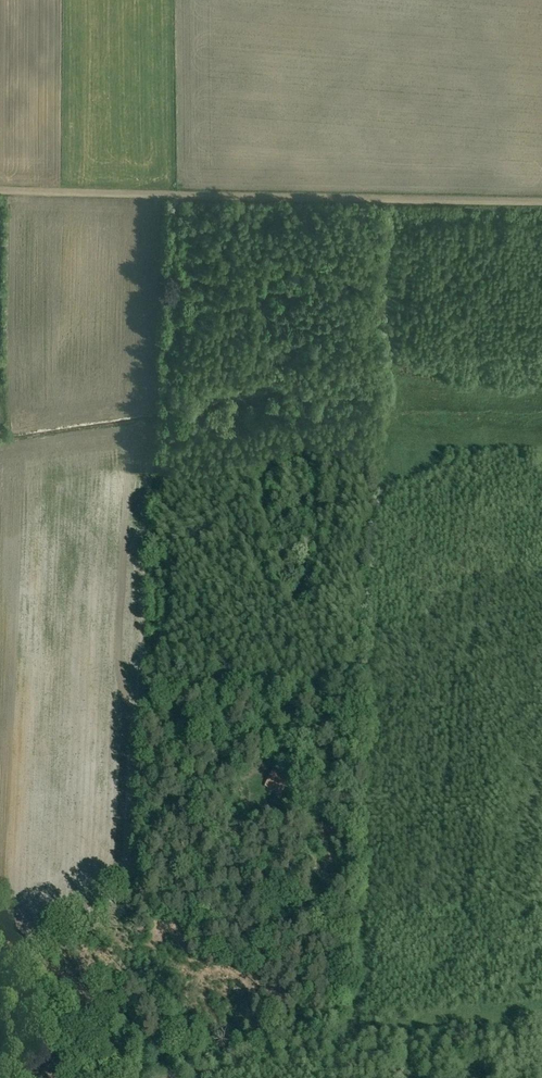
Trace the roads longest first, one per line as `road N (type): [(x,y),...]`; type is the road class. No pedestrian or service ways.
road 1 (track): [(541,201),(0,190)]
road 2 (unclassified): [(97,1077),(0,951)]

